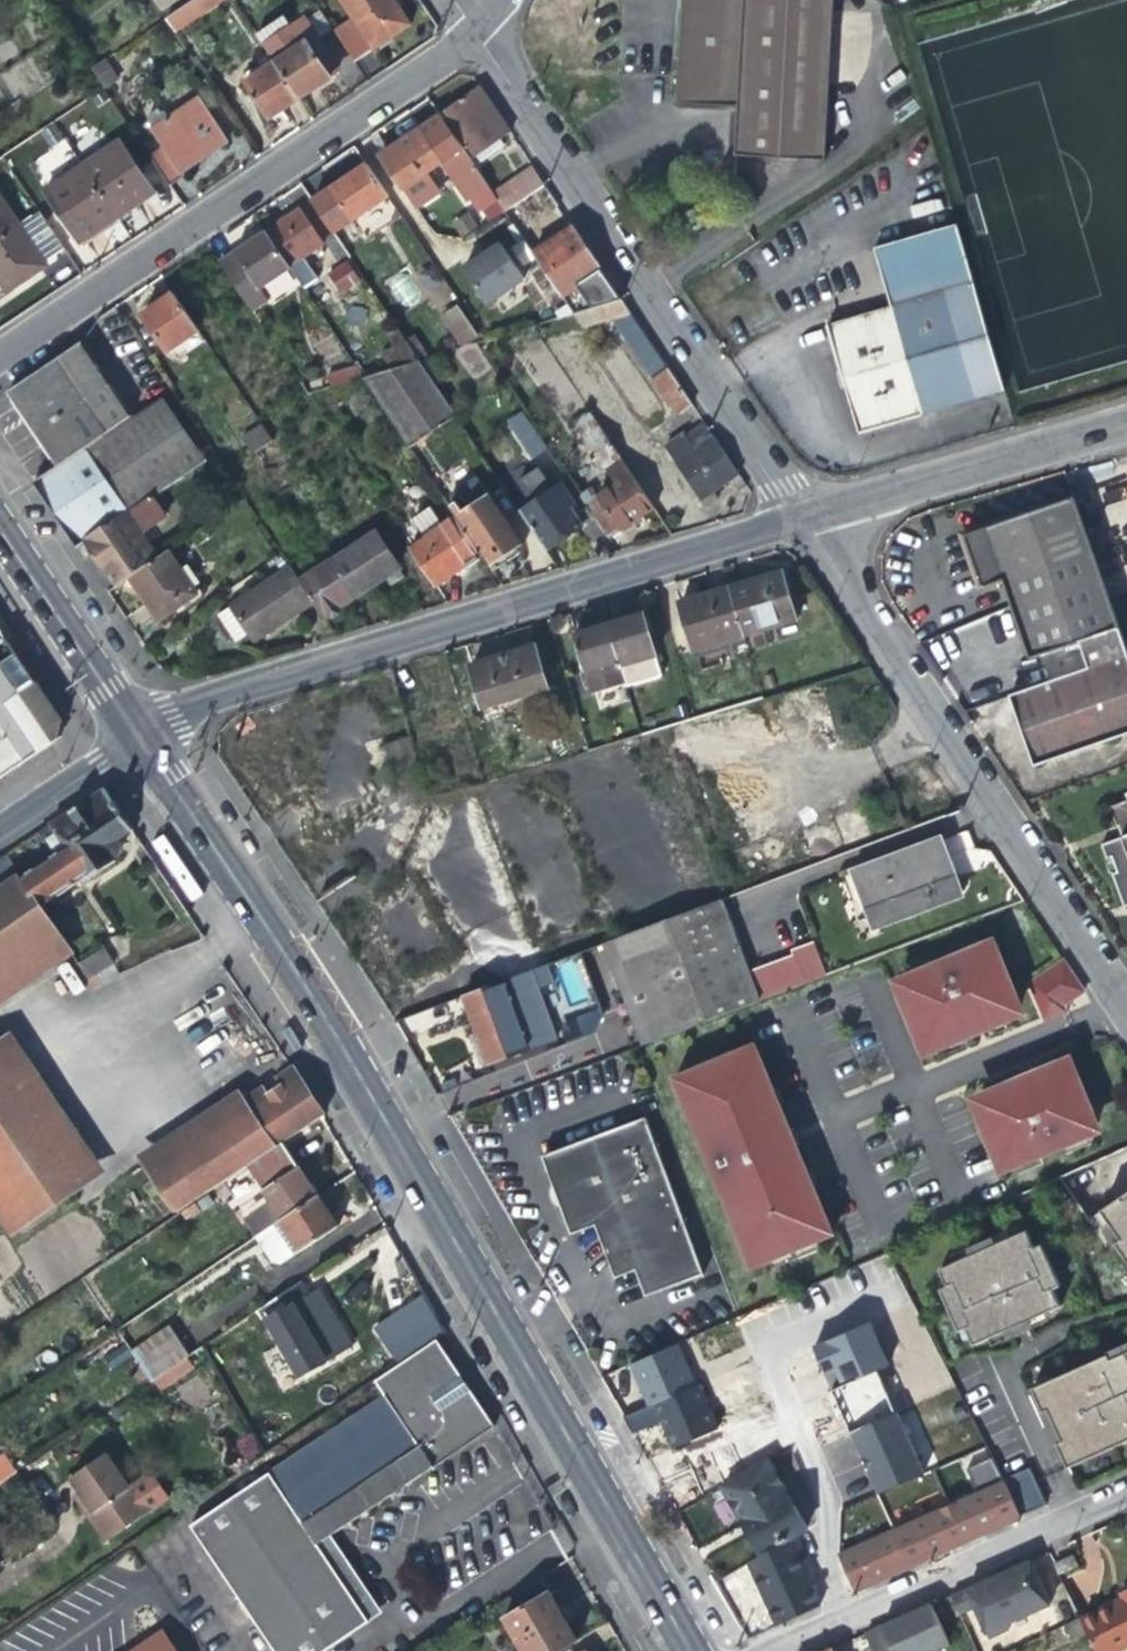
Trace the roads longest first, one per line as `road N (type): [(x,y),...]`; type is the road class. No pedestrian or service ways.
road 1 (secondary): [(685,1650),(329,1032),(136,728)]
road 2 (residential): [(136,728),(806,517)]
road 3 (residential): [(806,517),(705,382),(471,32)]
road 4 (residential): [(1126,1012),(806,517)]
road 5 (residential): [(0,351),(471,32)]
road 6 (residential): [(768,1650),(1126,1488)]
road 7 (residential): [(806,517),(1126,427)]
road 8 (secondary): [(136,728),(0,527)]
road 9 (residential): [(136,728),(0,823)]

